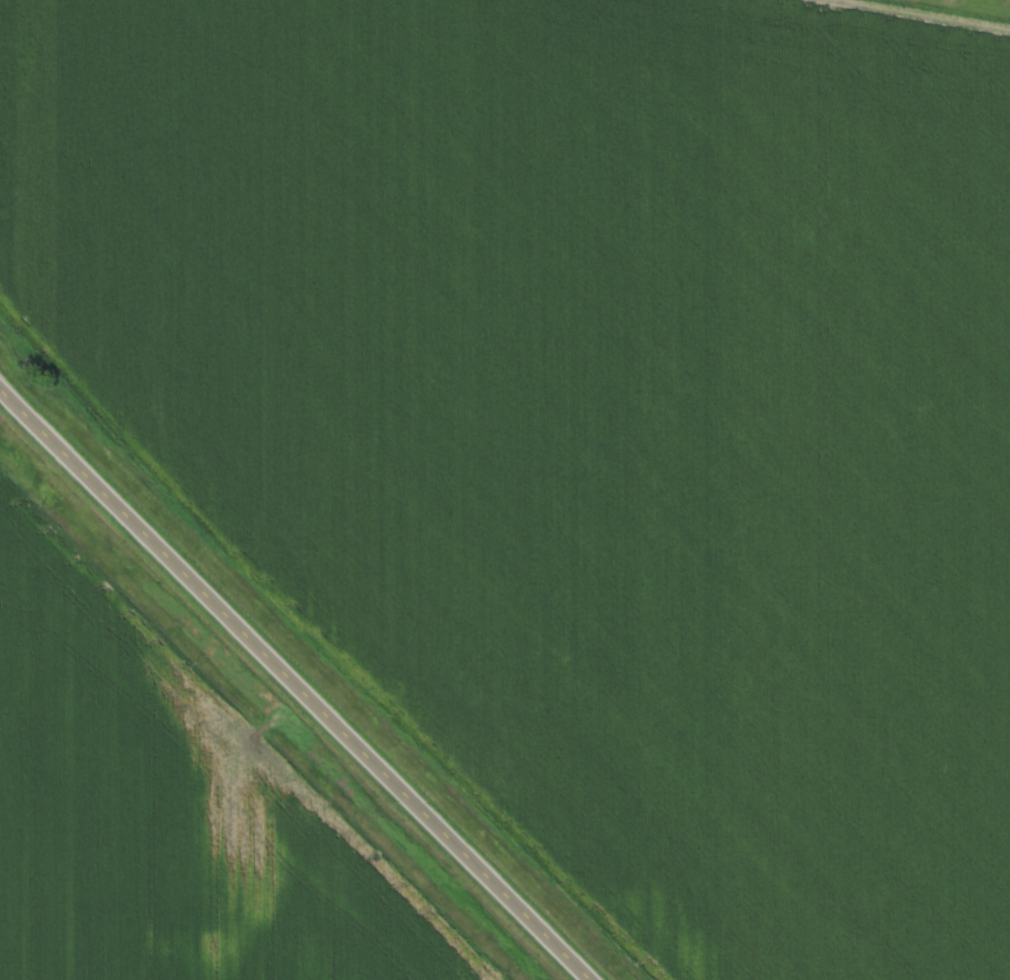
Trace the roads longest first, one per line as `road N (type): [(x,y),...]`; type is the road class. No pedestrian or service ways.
road 1 (secondary): [(590,979),(0,387)]

